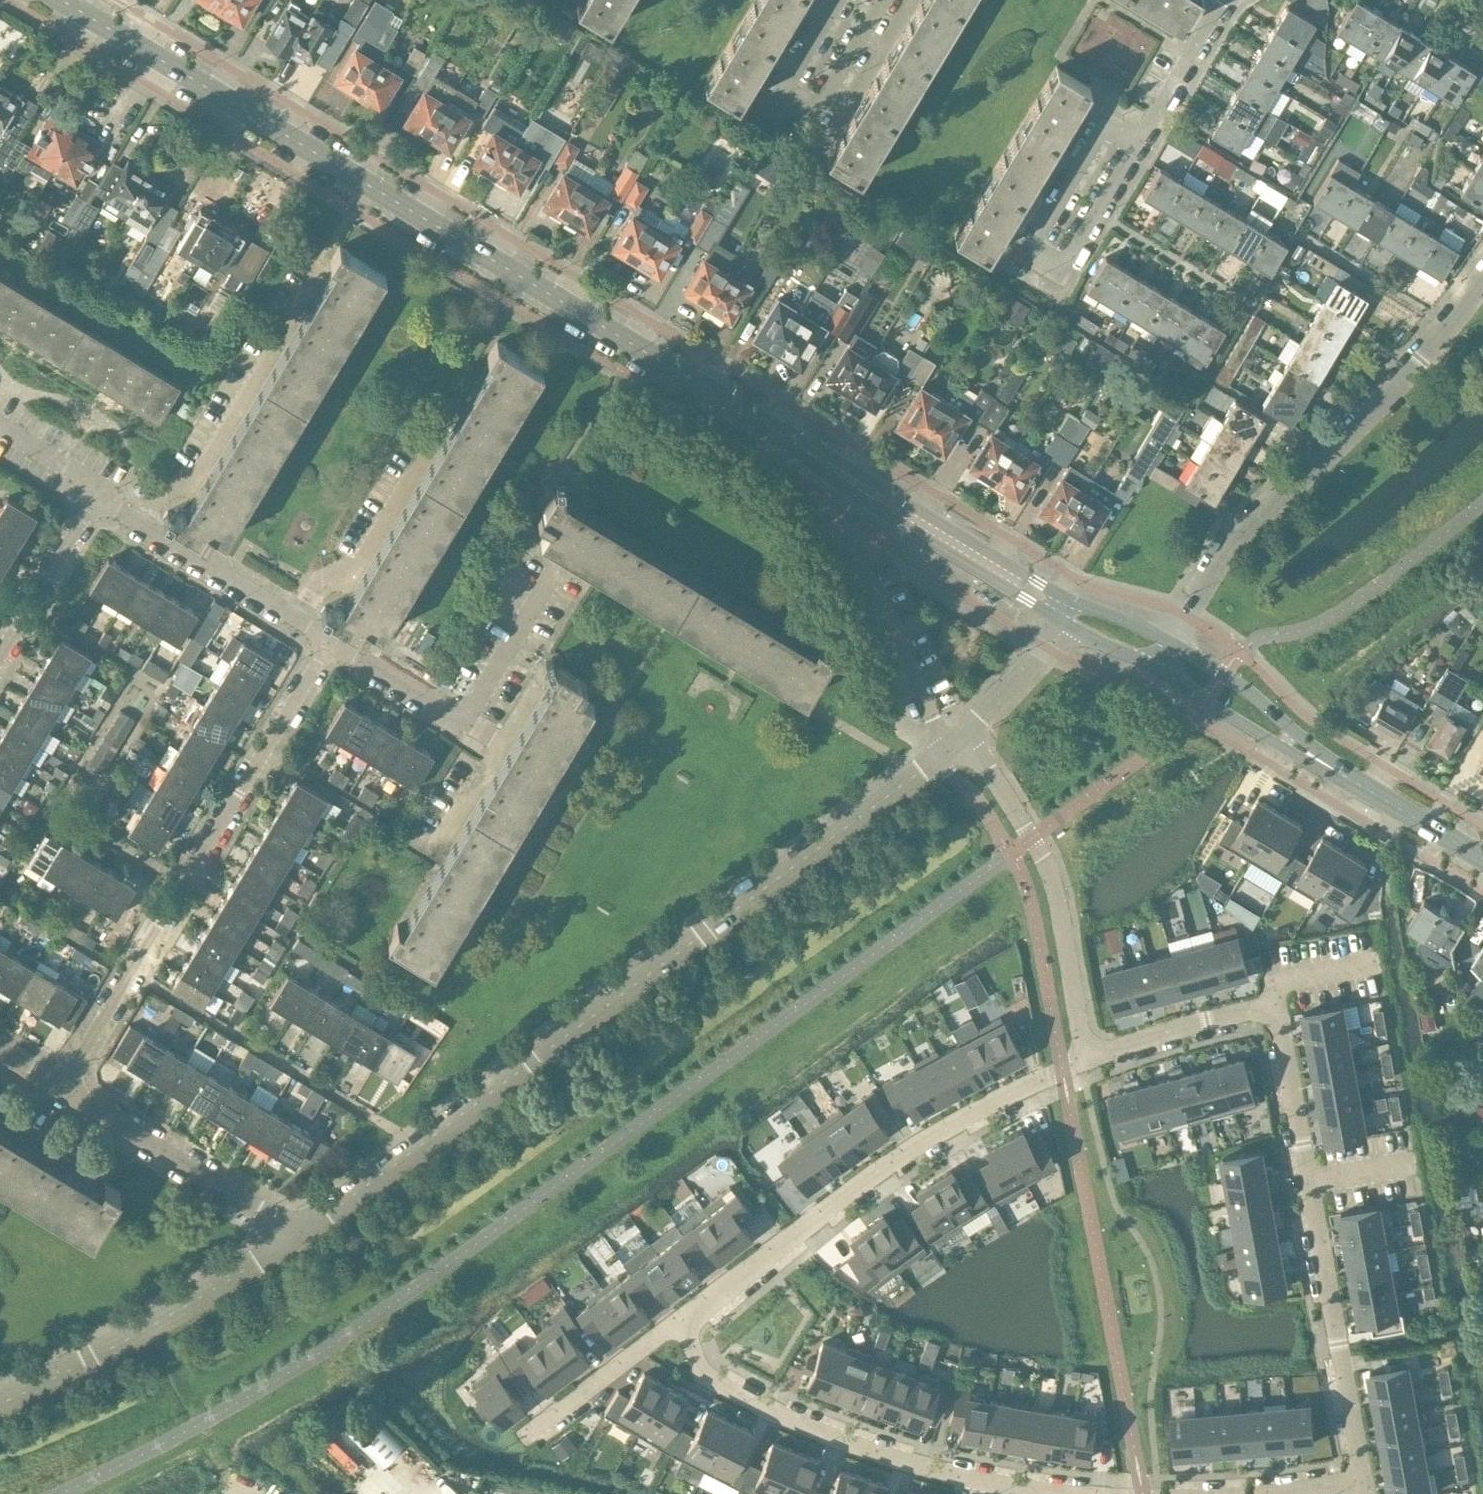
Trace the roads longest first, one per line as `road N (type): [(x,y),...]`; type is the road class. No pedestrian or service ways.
road 1 (tertiary): [(825,462),(61,0)]
road 2 (tertiary): [(295,1232),(945,749)]
road 3 (residential): [(1086,1057),(1261,1008),(1276,1013),(1363,1478)]
road 4 (residential): [(61,1085),(330,639)]
road 5 (residential): [(1111,1493),(948,1471),(807,1426),(706,1373),(688,1315)]
road 6 (residential): [(1171,643),(1235,530),(1330,449),(1482,278)]
road 7 (residential): [(688,1315),(919,1144),(1086,1057)]
road 8 (residential): [(967,733),(1052,879),(1086,1057)]
road 9 (tertiary): [(0,1395),(147,1327),(295,1232)]
road 10 (unclassified): [(945,749),(836,506),(825,462)]
road 11 (residential): [(1137,139),(1103,122),(1024,249),(1057,269),(1094,209)]
road 12 (tertiary): [(825,462),(876,507),(1064,623)]
road 13 (tertiary): [(1076,602),(884,487),(825,462)]
road 14 (residential): [(93,496),(330,639)]
road 15 (residential): [(295,1232),(61,1085)]
road 16 (tertiary): [(1337,773),(1259,698),(1171,643)]
road 17 (tertiary): [(1158,667),(1337,773)]
road 18 (residential): [(521,1438),(688,1315)]
road 19 (residential): [(330,639),(502,743)]
road 20 (residential): [(93,496),(0,651)]
road 21 (tertiary): [(1482,858),(1337,773)]
road 22 (residential): [(1137,139),(1224,0)]
road 23 (residential): [(838,0),(781,95),(813,115)]
road 24 (tertiary): [(967,733),(1064,623)]
road 25 (residential): [(813,115),(883,0)]
road 26 (residential): [(1363,1478),(1230,1493)]

